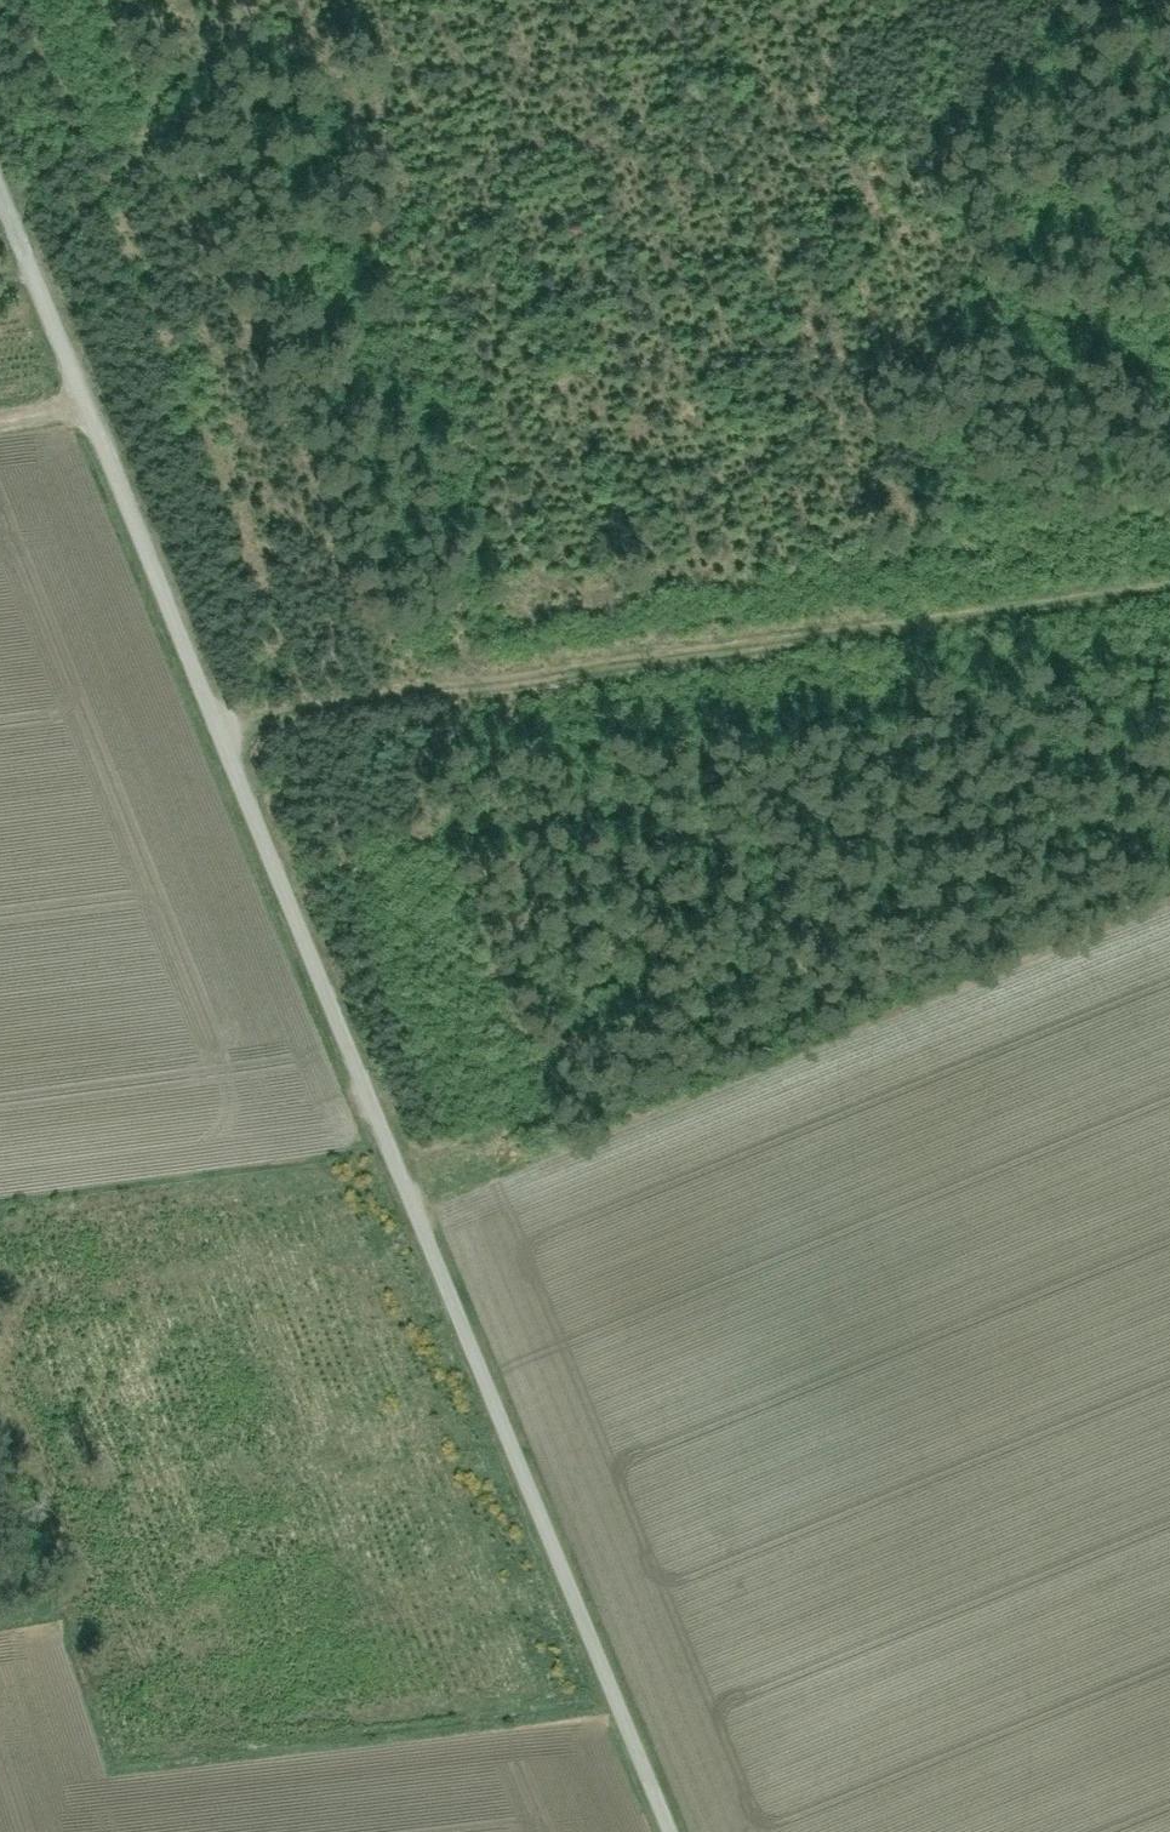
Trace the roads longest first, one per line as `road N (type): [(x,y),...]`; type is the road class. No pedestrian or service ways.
road 1 (track): [(672,1831),(87,404)]
road 2 (track): [(87,404),(0,187)]

